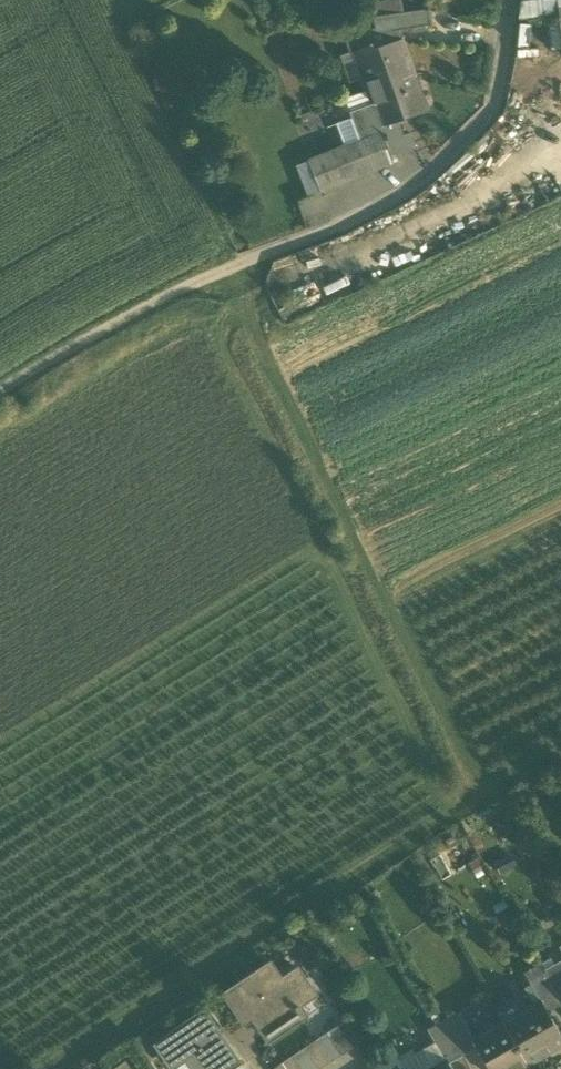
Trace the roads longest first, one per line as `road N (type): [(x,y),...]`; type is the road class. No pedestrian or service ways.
road 1 (residential): [(211,271),(333,229),(408,192),(498,103),(514,0)]

